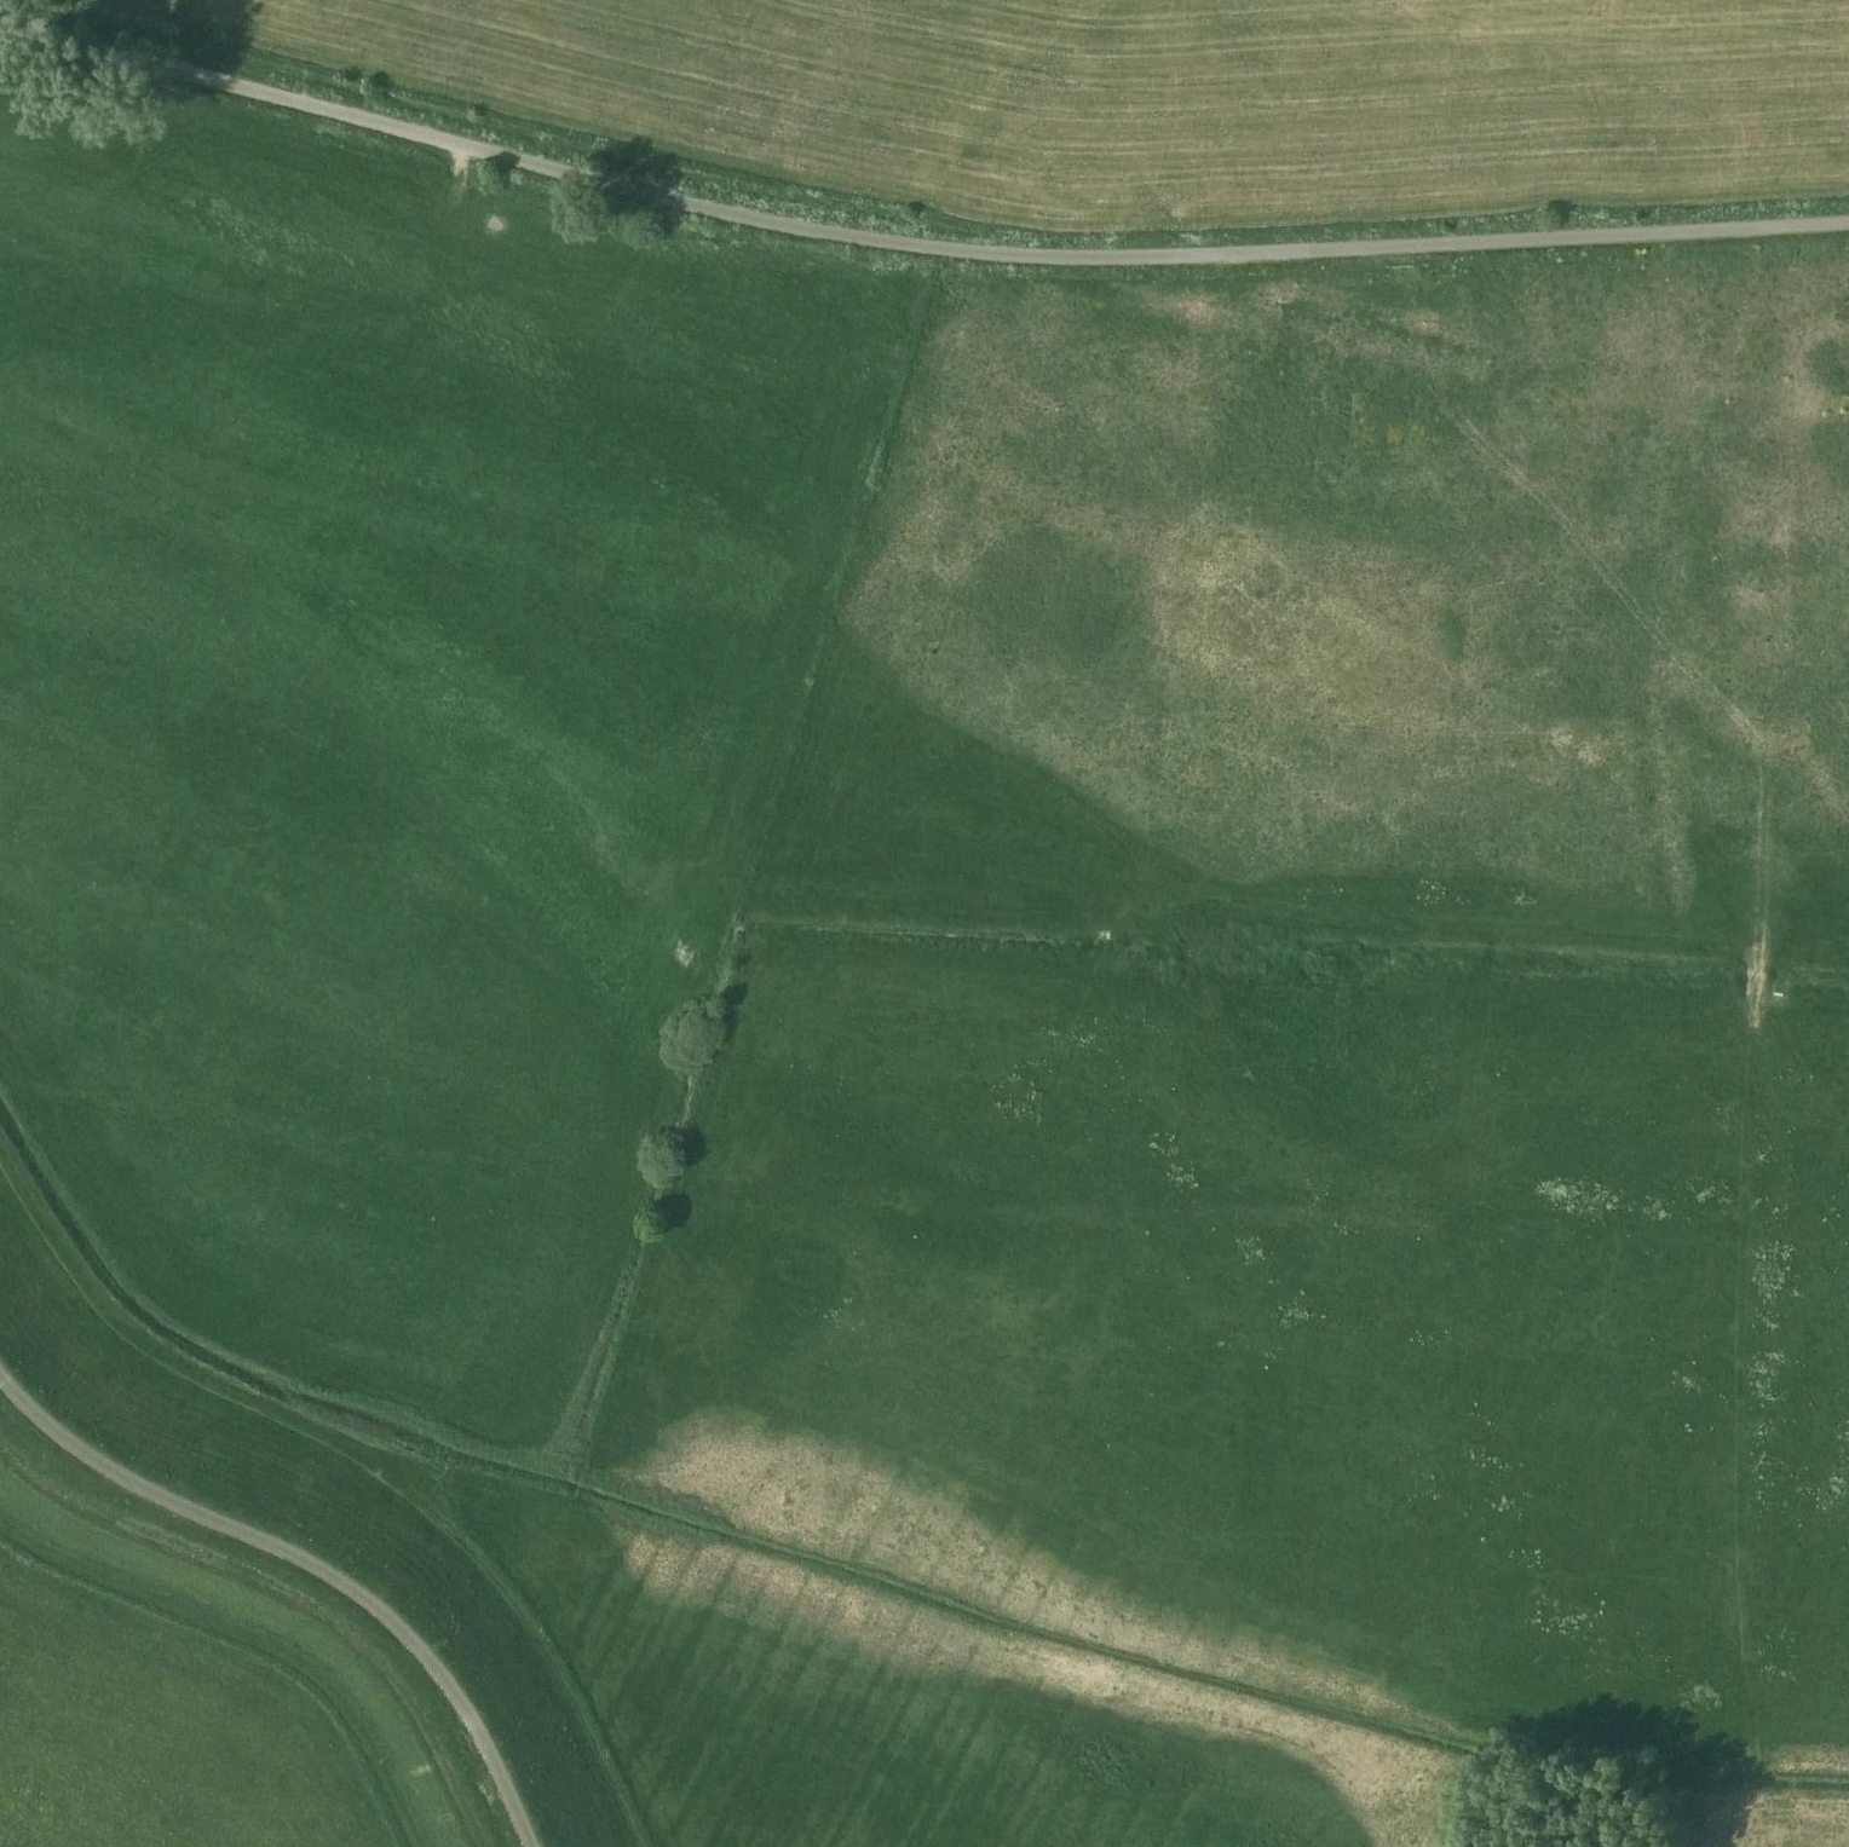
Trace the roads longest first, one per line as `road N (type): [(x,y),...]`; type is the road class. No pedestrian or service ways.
road 1 (unclassified): [(1848,222),(1075,258),(880,244),(706,209),(0,23)]
road 2 (unclassified): [(531,1846),(470,1710),(391,1626),(324,1573),(93,1467),(18,1403),(0,1377)]

